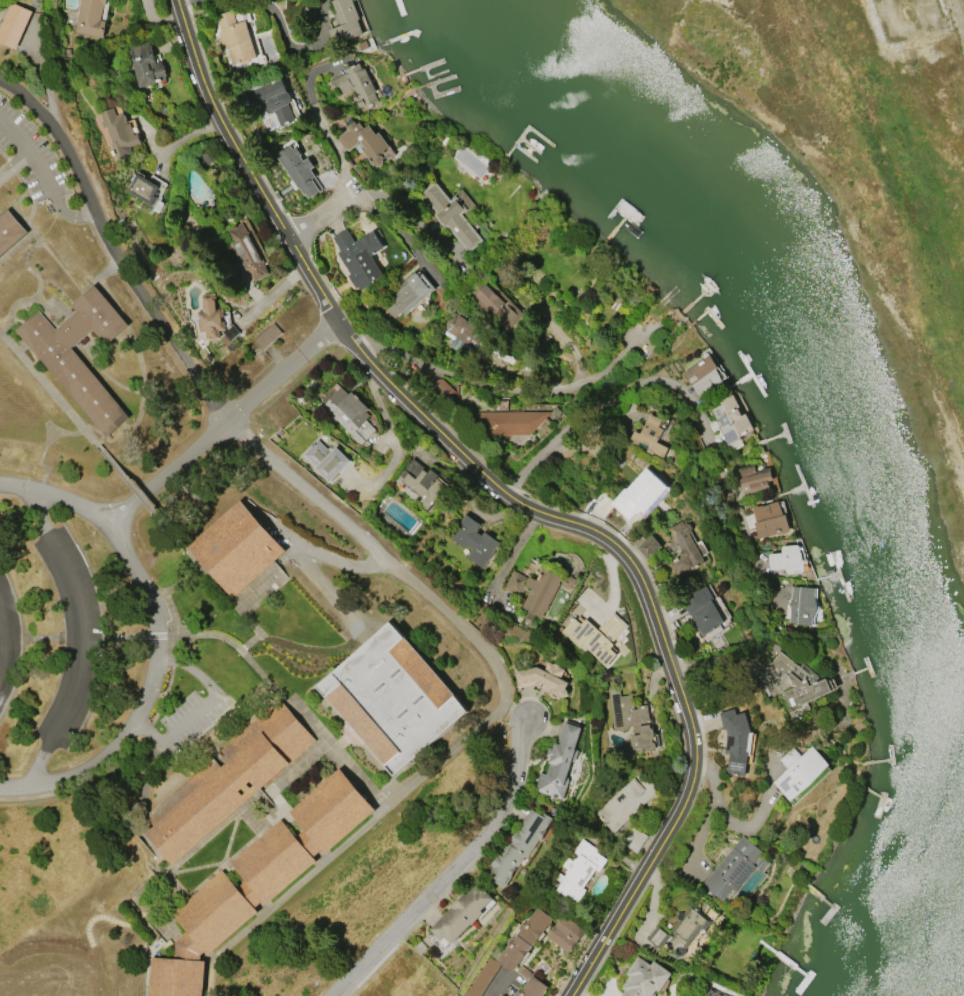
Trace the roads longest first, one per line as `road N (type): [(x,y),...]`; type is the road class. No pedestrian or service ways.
road 1 (tertiary): [(177,0),(228,131),(336,325),(503,494),(600,535),(624,555),(645,589),(689,722),(695,752),(687,794)]
road 2 (residential): [(0,81),(56,132),(111,248),(227,420),(474,635),(500,672),(504,706)]
road 3 (residential): [(503,494),(587,416),(649,382),(667,382),(700,418),(774,602)]
road 4 (residential): [(504,706),(211,958),(210,995)]
road 5 (residential): [(0,790),(27,790),(111,752),(151,696),(156,626),(149,594),(109,518)]
road 6 (residential): [(526,720),(520,766),(496,828),(340,995)]
road 7 (residential): [(336,325),(109,518)]
road 8 (tertiary): [(687,794),(574,995)]

